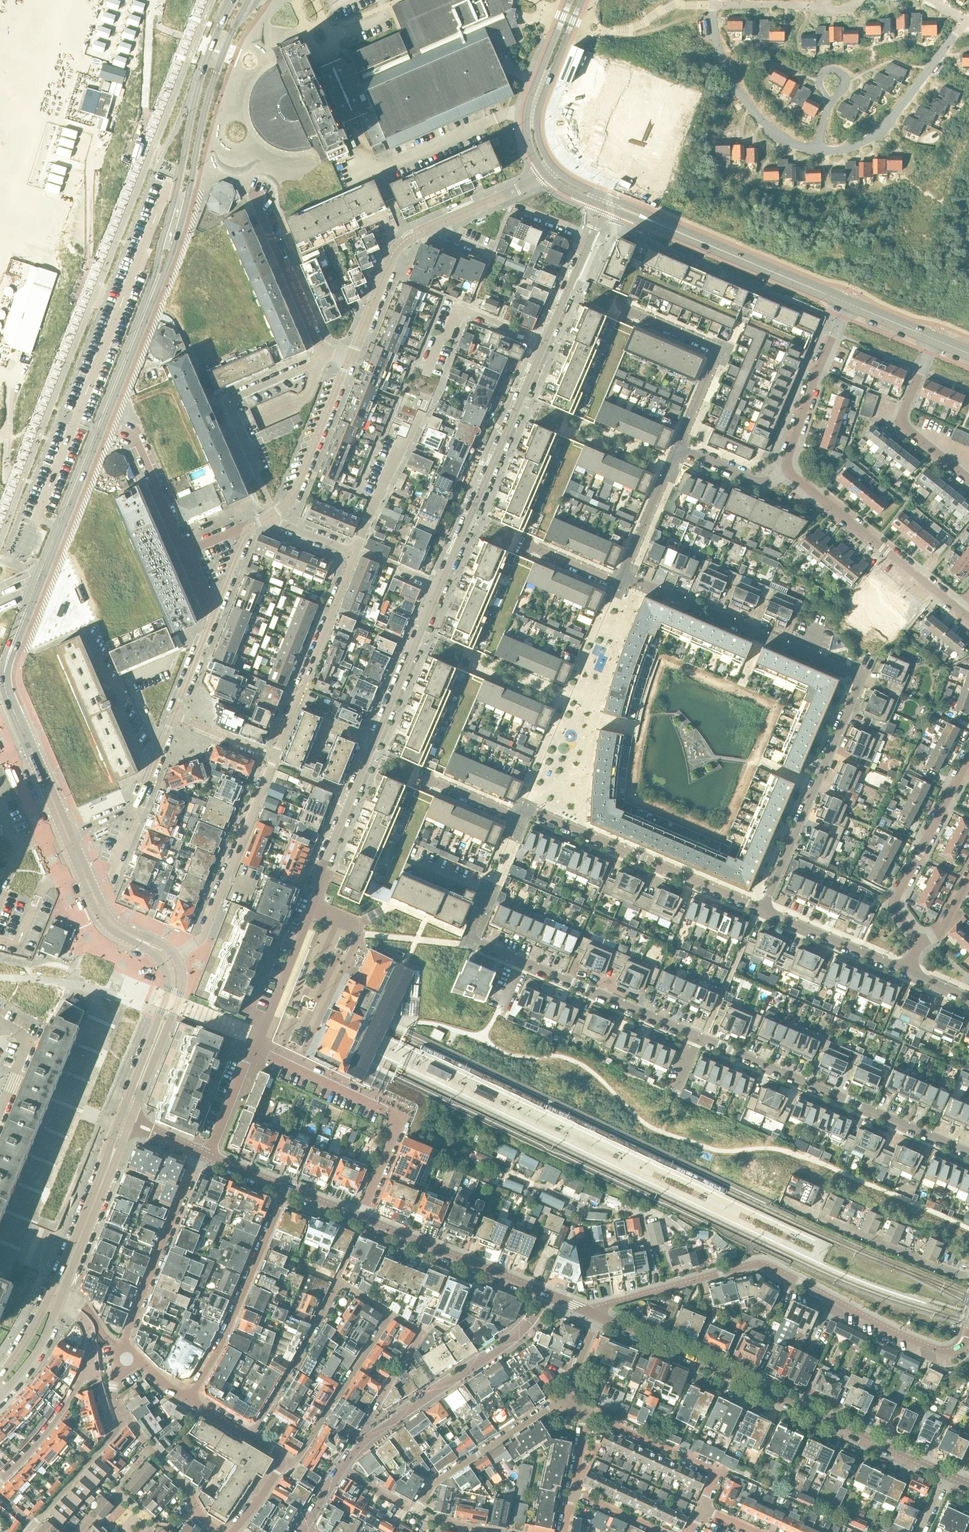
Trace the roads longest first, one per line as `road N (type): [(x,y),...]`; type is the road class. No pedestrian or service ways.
road 1 (residential): [(251,1047),(546,341)]
road 2 (residential): [(968,1151),(471,941),(519,823)]
road 3 (secondary): [(70,839),(7,693),(5,669),(157,281)]
road 4 (residential): [(763,910),(862,676),(625,583)]
road 5 (residential): [(597,1321),(603,1308),(755,1266),(943,1356),(957,1354),(968,1333)]
road 6 (residential): [(946,1475),(597,1321)]
road 7 (secondary): [(157,281),(181,224),(216,72),(248,0)]
road 8 (secondary): [(234,0),(201,76),(157,281)]
road 9 (residential): [(763,910),(524,810),(519,823)]
road 10 (residential): [(251,1047),(397,1117),(361,1220)]
road 11 (residential): [(251,1435),(336,1281),(389,1313)]
road 12 (residential): [(286,1188),(190,1399)]
road 13 (residential): [(177,958),(205,938),(275,756)]
road 14 (residential): [(370,1435),(520,1333),(546,1299)]
road 15 (residential): [(275,756),(357,551)]
road 16 (residential): [(959,609),(788,470)]
road 17 (secondary): [(847,303),(649,219)]
road 18 (residential): [(126,1347),(200,1153)]
road 19 (residential): [(920,941),(897,913),(897,898),(968,759)]
road 20 (residential): [(350,363),(319,350),(253,195)]
road 21 (residential): [(546,1299),(361,1220)]
road 22 (residential): [(680,449),(720,352),(633,315)]
road 23 (secondary): [(570,0),(524,124),(545,177)]
road 24 (residential): [(389,1313),(300,1457),(281,1459)]
road 25 (residential): [(704,1510),(720,1474),(587,1414)]
road 26 (residential): [(414,1512),(435,1483),(559,1402)]
road 27 (secondary): [(123,1123),(58,1290)]
road 28 (secondary): [(555,167),(538,119),(583,0)]
road 29 (residential): [(788,470),(847,303)]
road 30 (residential): [(174,715),(139,810),(70,839)]
road 31 (residential): [(968,479),(903,418),(934,339)]
road 32 (residential): [(350,363),(285,521)]
road 33 (residential): [(437,227),(393,263),(350,363)]
road 34 (residential): [(968,1278),(820,1215)]
road 35 (residential): [(430,366),(462,305),(546,341)]
road 36 (residential): [(907,972),(763,910)]
road 37 (residential): [(370,1435),(370,1417),(422,1334),(389,1313)]
road 38 (residential): [(0,1482),(92,1361)]
road 39 (residential): [(127,1420),(33,1525)]
road 40 (residential): [(186,554),(131,430)]
road 41 (secondary): [(134,938),(108,920),(70,839)]
road 42 (residential): [(625,583),(671,471)]
road 43 (residential): [(788,470),(765,484),(680,449)]

